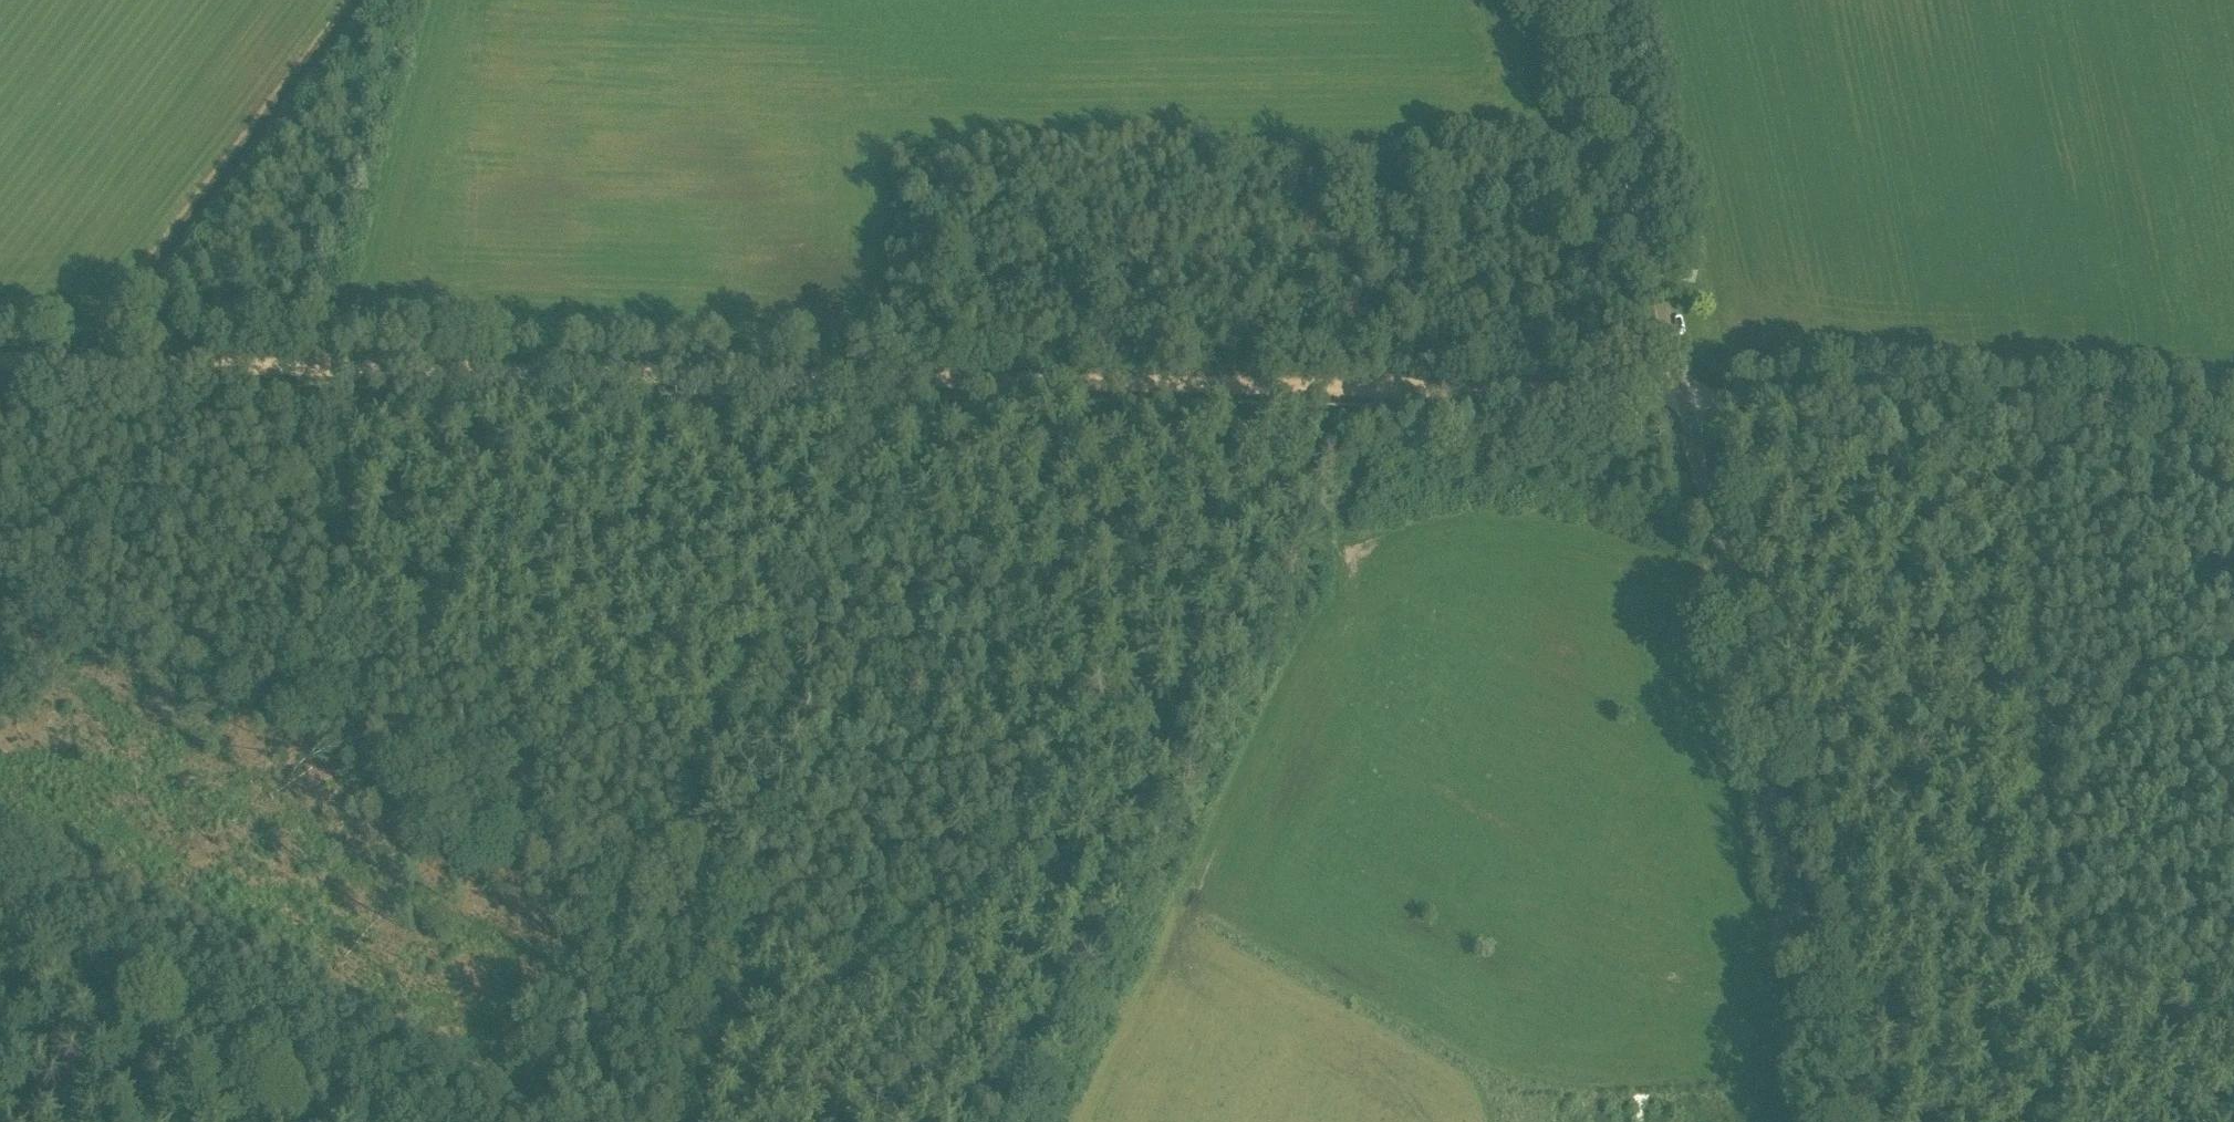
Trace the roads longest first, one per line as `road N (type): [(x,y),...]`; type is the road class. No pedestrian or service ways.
road 1 (track): [(1688,395),(91,359)]
road 2 (unclassified): [(1847,1121),(1688,395)]
road 3 (unclassified): [(2233,416),(1688,395)]
road 4 (track): [(91,359),(356,0)]
road 5 (unclassified): [(1688,395),(1598,0)]

